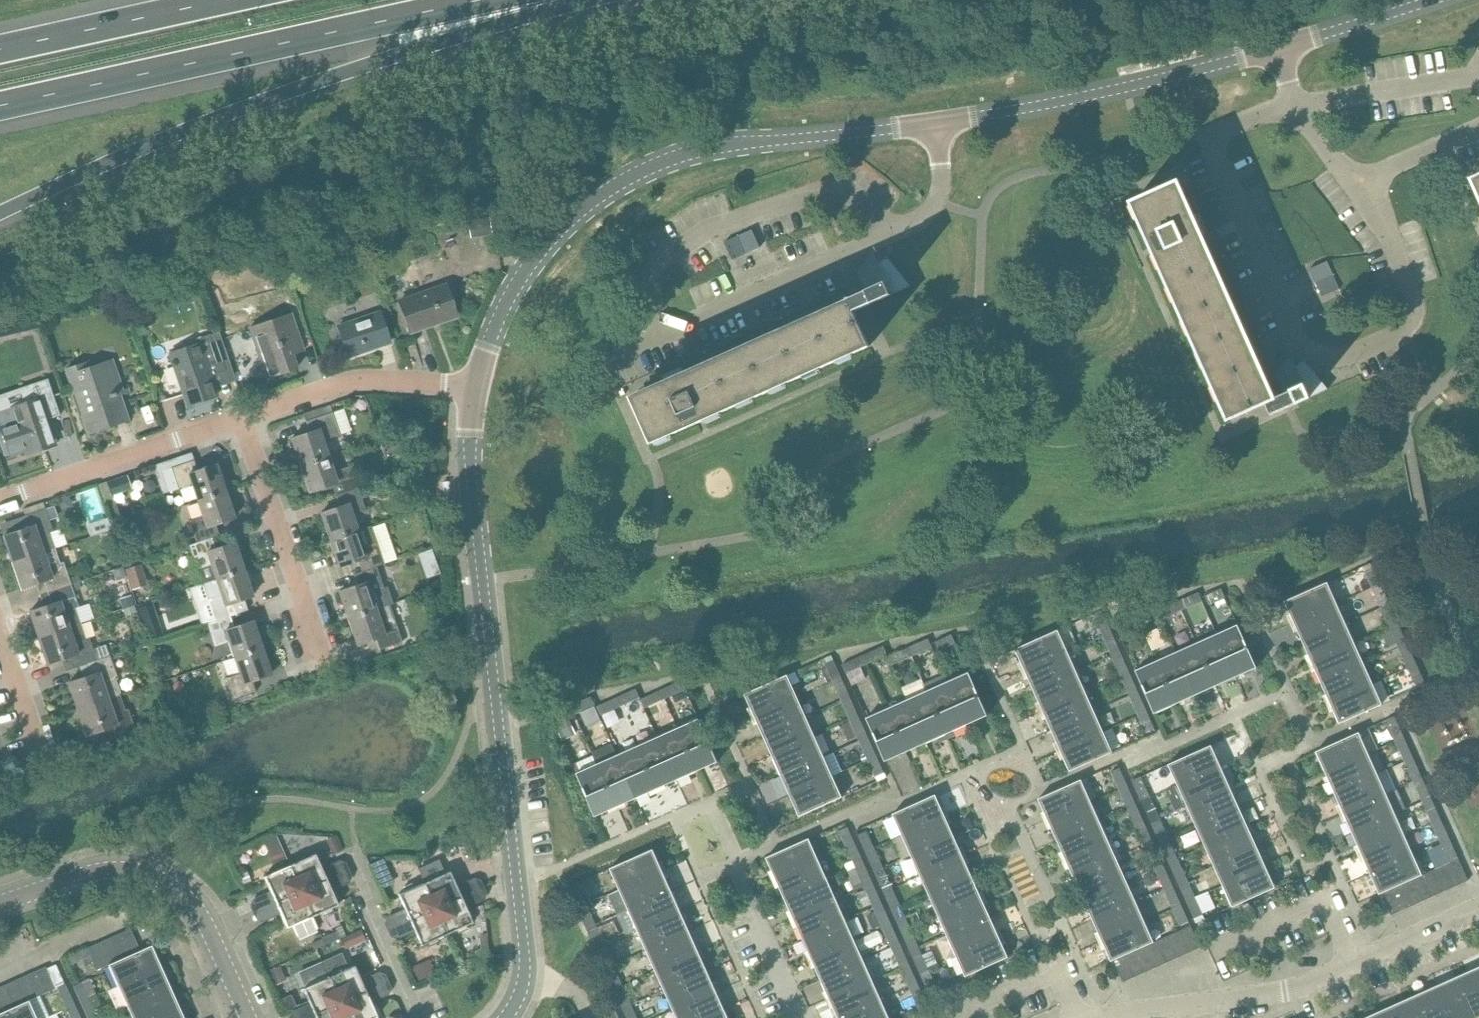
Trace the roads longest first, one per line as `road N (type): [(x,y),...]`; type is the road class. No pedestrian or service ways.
road 1 (unclassified): [(476,385),(506,302),(538,253),(600,195),(649,168),(736,144),(1053,103),(1279,48),(1431,0)]
road 2 (unclassified): [(506,1017),(521,992),(525,960),(474,507),(476,385)]
road 3 (motorway): [(0,220),(130,155),(522,0)]
road 4 (motorway): [(0,106),(478,0)]
road 5 (unclassified): [(248,1017),(184,890),(153,872),(123,865),(0,902)]
road 6 (residential): [(1095,1017),(1292,989),(1357,966)]
road 7 (residential): [(0,498),(246,417)]
road 8 (residential): [(326,649),(246,417)]
road 9 (residential): [(246,417),(360,380),(476,385)]
road 10 (motorway): [(219,0),(0,48)]
road 11 (residential): [(1207,953),(1329,901),(1357,966)]
road 12 (residential): [(950,1017),(1060,968),(1081,1017)]
road 13 (residential): [(418,1017),(359,862)]
road 14 (residential): [(1357,966),(1478,902)]
road 15 (residential): [(0,966),(124,916)]
road 16 (residential): [(35,755),(0,634)]

